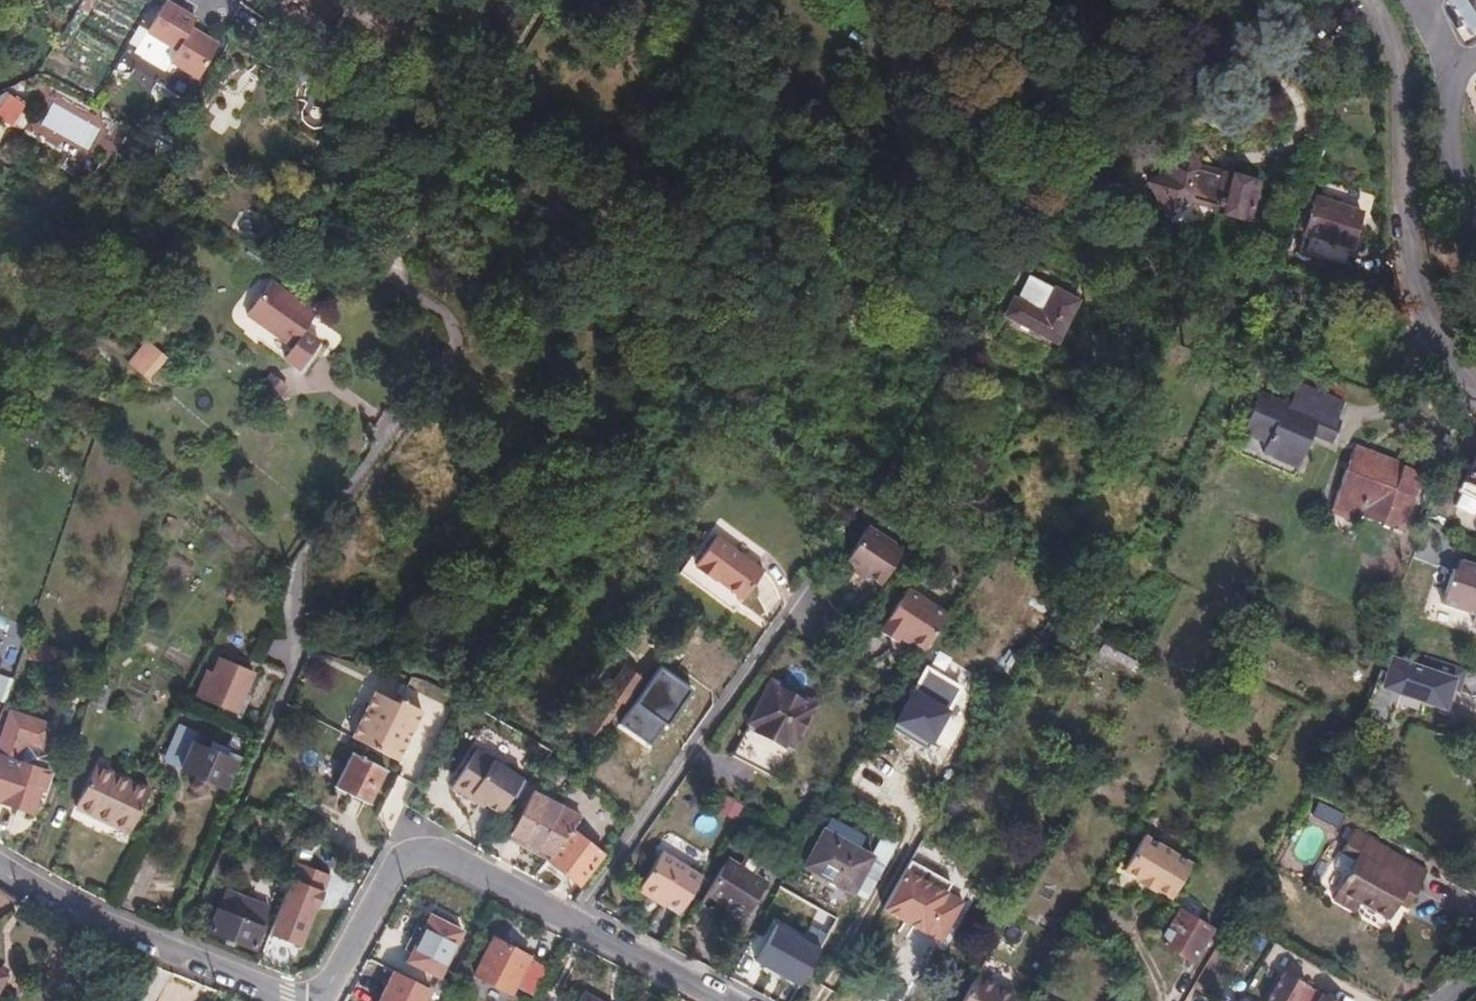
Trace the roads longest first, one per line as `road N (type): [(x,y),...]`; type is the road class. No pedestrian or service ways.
road 1 (residential): [(719,1000),(436,854),(406,860),(318,1000)]
road 2 (residential): [(1475,401),(1445,344),(1427,284),(1409,190),(1408,52),(1382,0)]
road 3 (residential): [(0,868),(84,916),(302,1000)]

